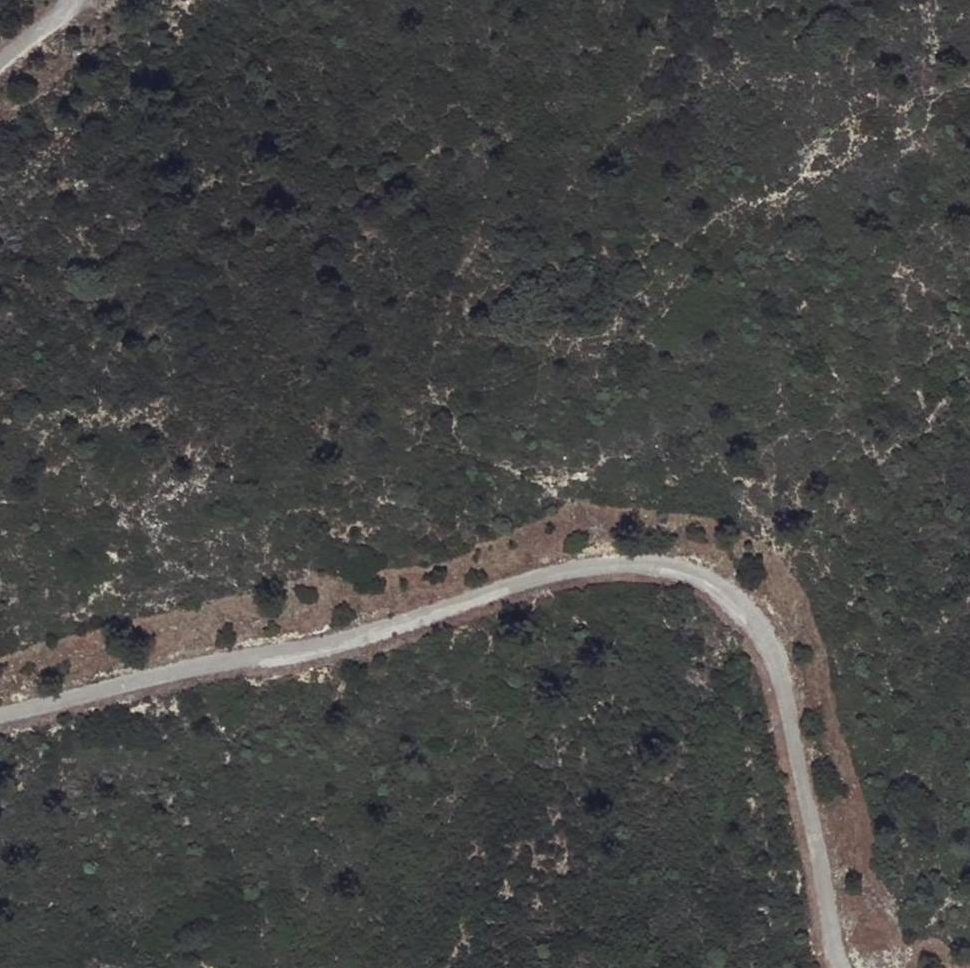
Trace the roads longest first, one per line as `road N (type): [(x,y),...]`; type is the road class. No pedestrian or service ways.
road 1 (unclassified): [(0,716),(656,564),(710,587),(756,623),(779,666),(843,967)]

